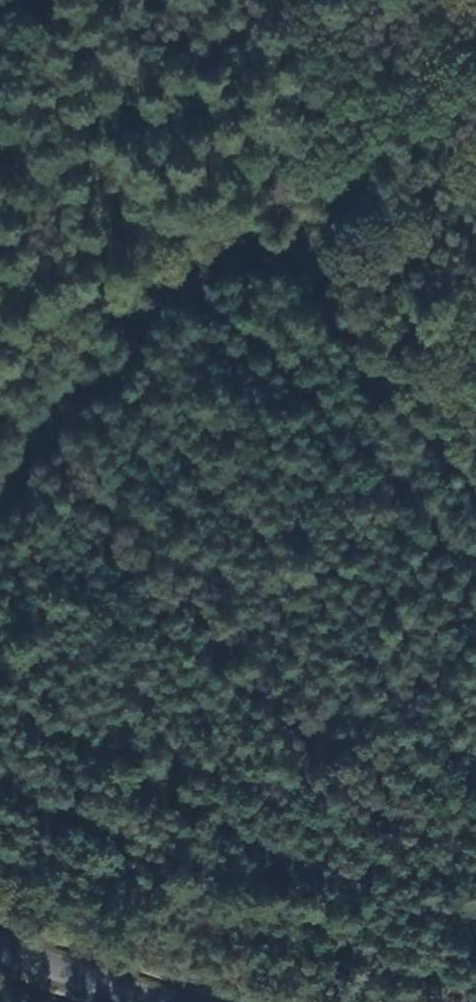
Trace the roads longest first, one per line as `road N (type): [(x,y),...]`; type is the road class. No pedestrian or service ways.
road 1 (tertiary): [(147,1001),(0,951)]

